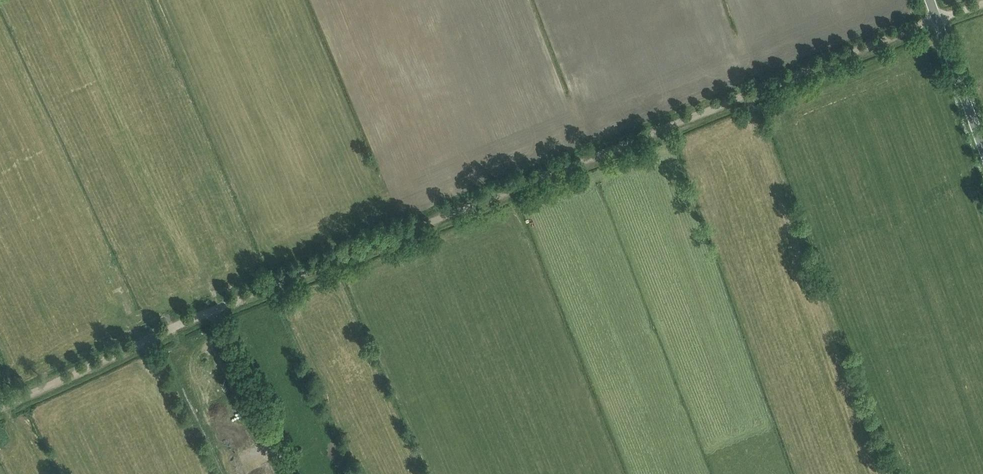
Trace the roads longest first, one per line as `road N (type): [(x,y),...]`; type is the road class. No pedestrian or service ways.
road 1 (track): [(0,407),(212,310),(982,4)]
road 2 (unclassified): [(289,473),(212,310)]
road 3 (unclassified): [(982,152),(931,0)]

